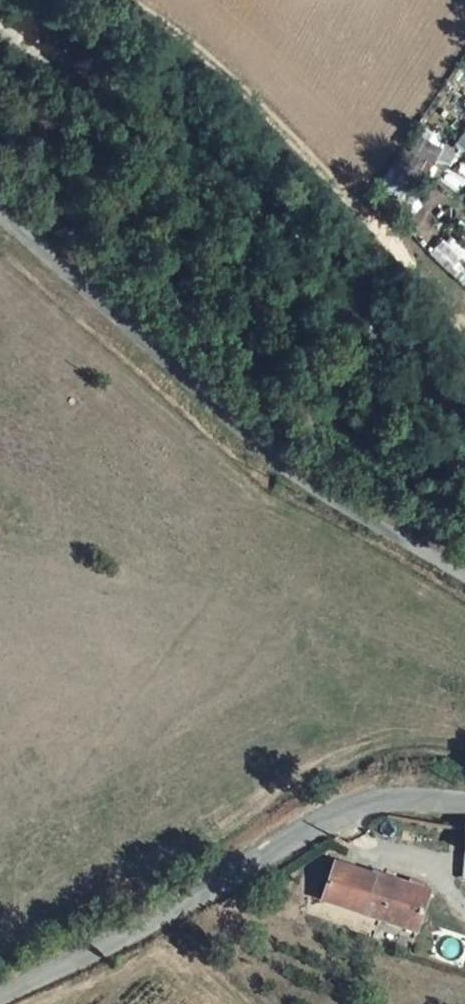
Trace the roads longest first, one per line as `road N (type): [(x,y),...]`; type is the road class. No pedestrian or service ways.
road 1 (unclassified): [(464,578),(304,483),(0,226)]
road 2 (unclassified): [(464,805),(411,800),(351,808),(0,998)]
road 3 (track): [(464,330),(258,108),(118,0)]

